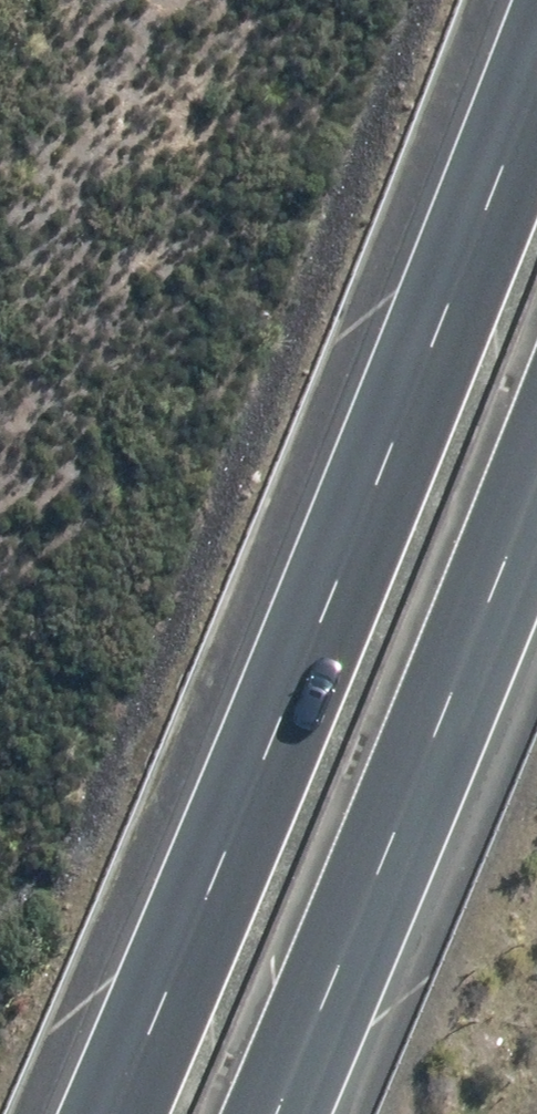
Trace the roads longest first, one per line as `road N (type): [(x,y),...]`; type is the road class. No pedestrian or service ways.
road 1 (motorway): [(114,1113),(536,80)]
road 2 (motorway): [(536,481),(277,1113)]

